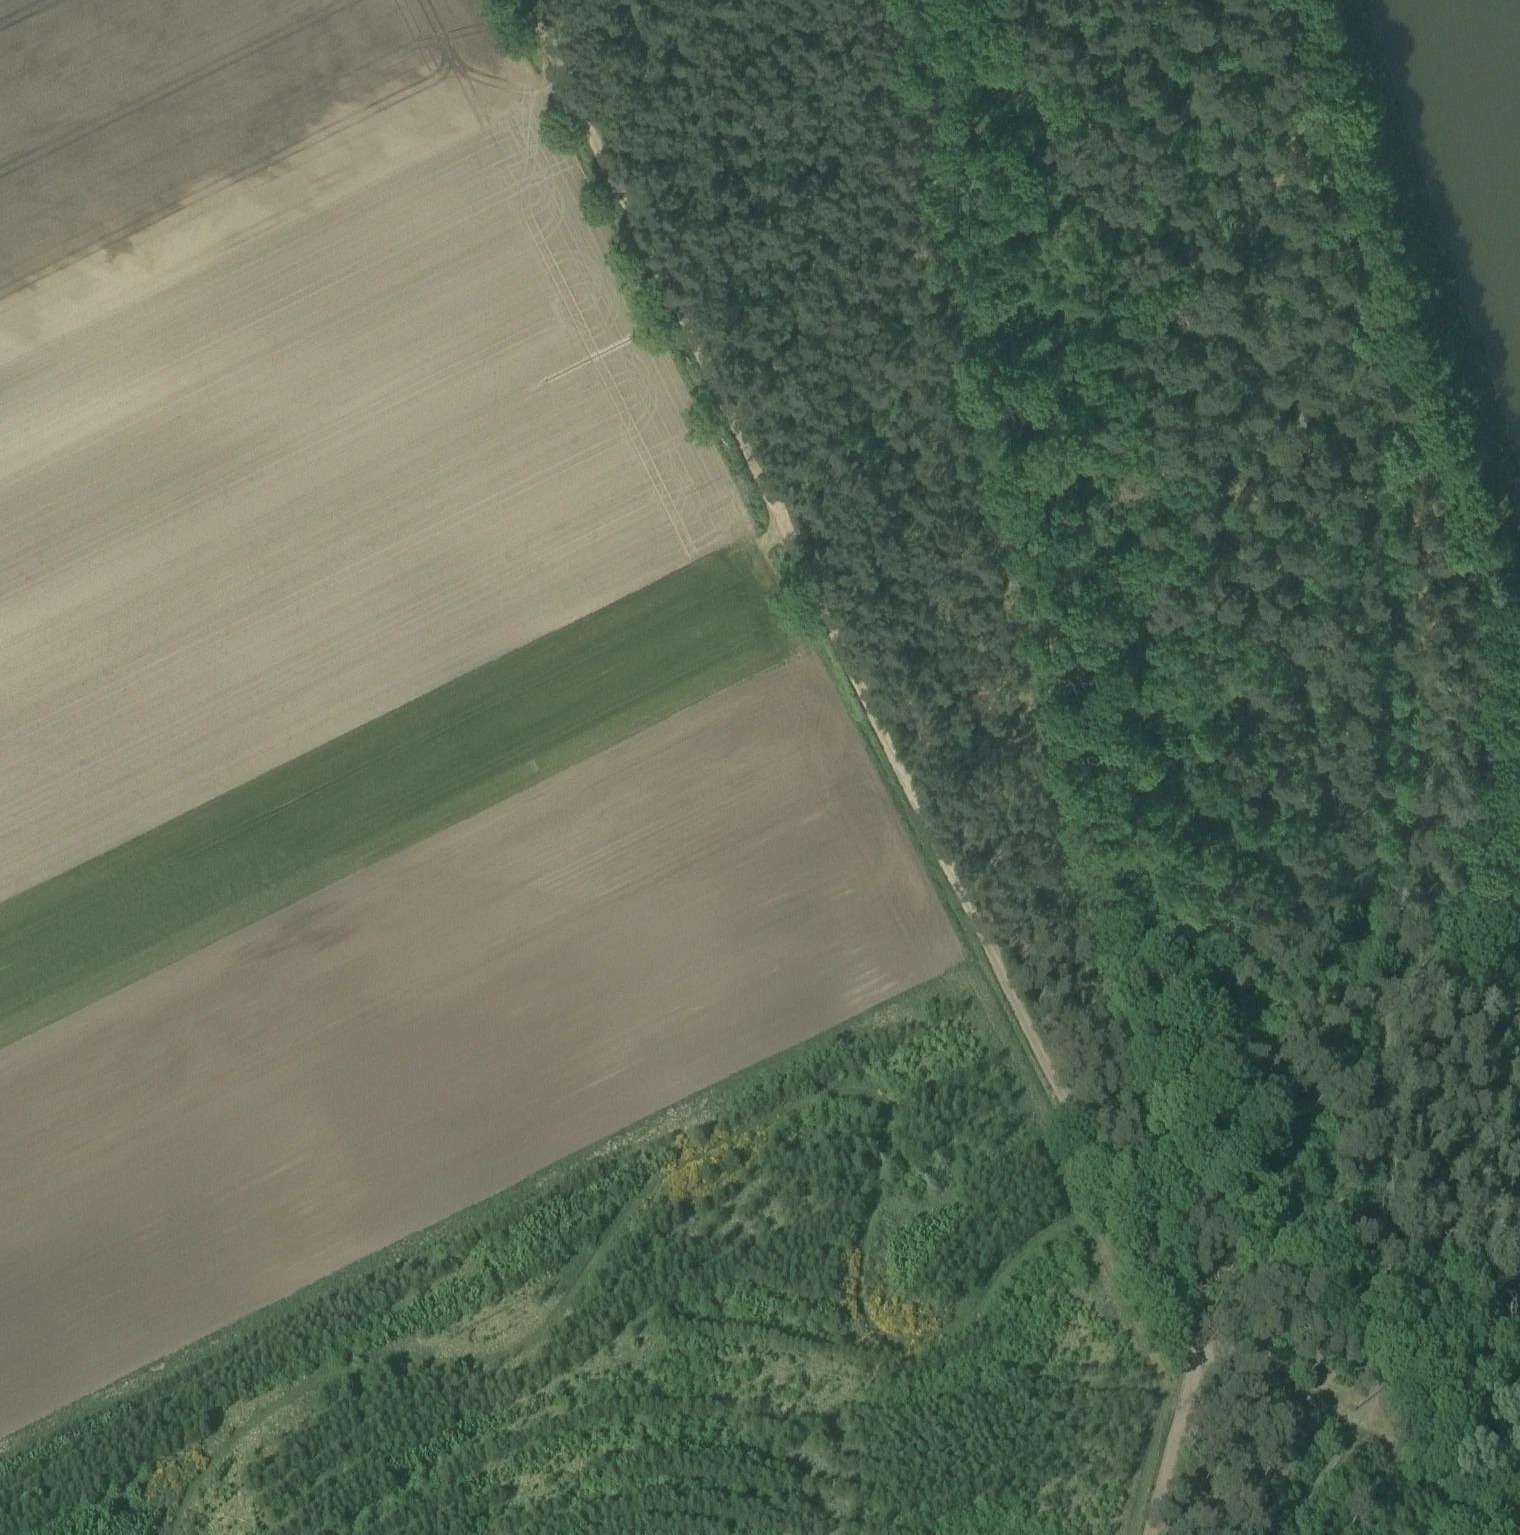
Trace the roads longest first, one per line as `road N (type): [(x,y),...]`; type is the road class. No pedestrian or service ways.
road 1 (track): [(1154,1534),(1191,1345),(522,0)]
road 2 (track): [(1189,1357),(1252,1365),(1388,1435),(1474,1534)]

